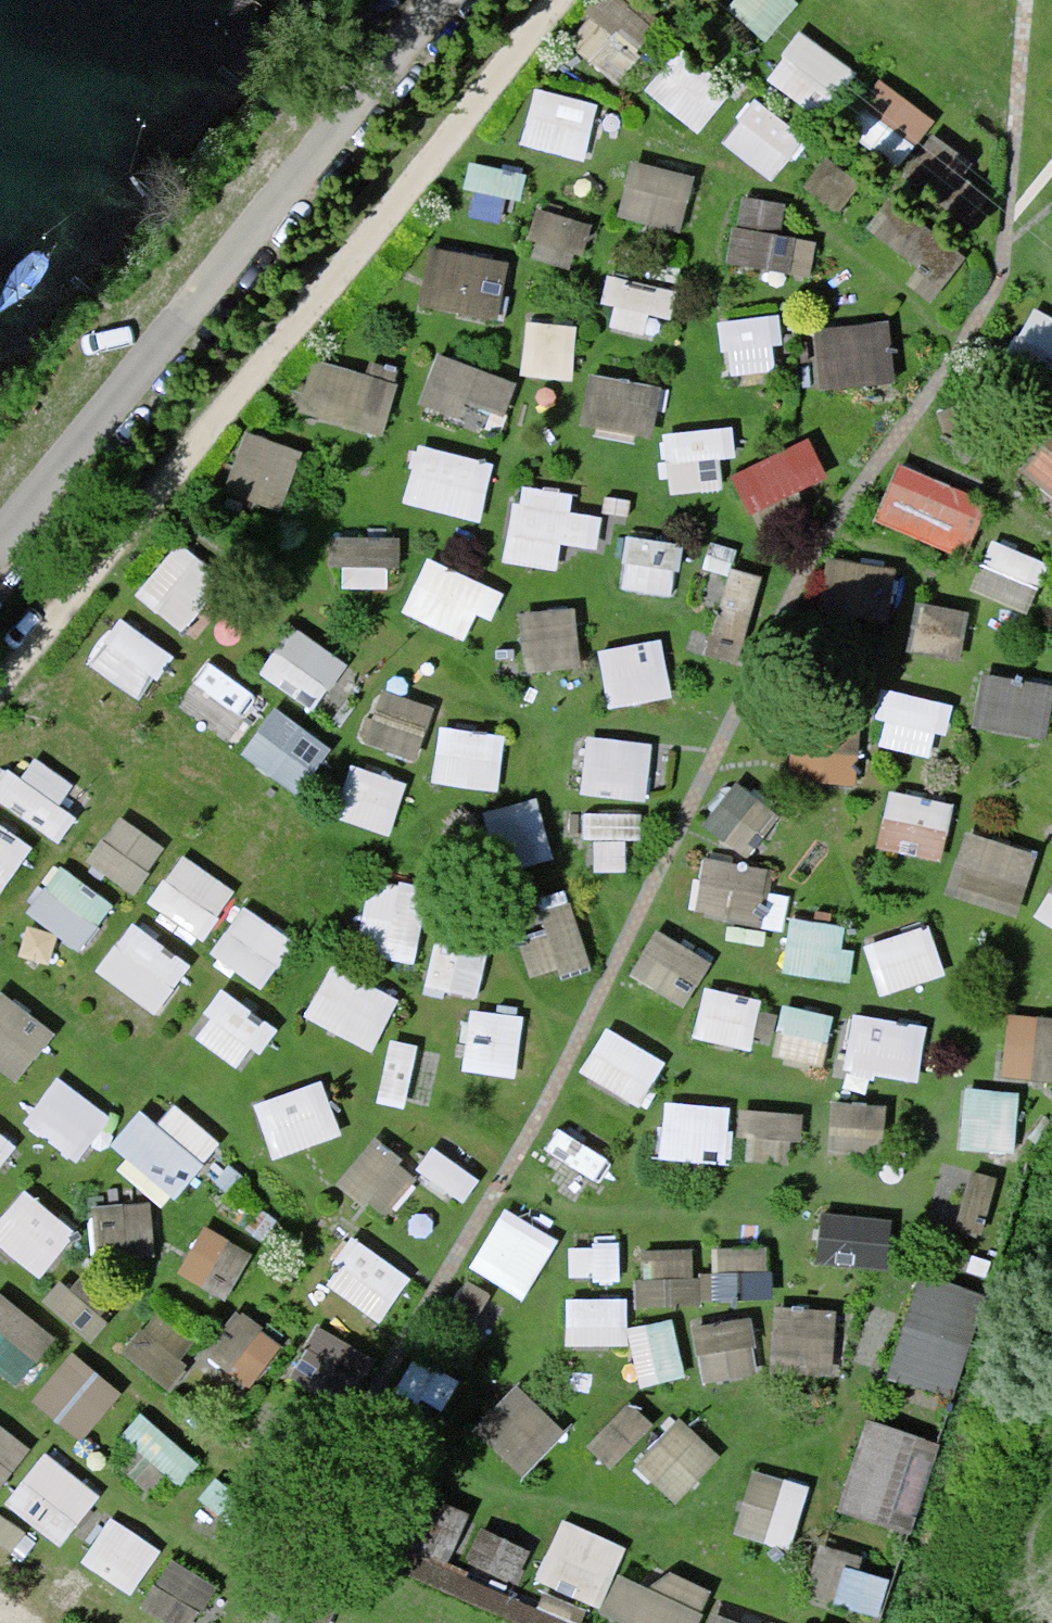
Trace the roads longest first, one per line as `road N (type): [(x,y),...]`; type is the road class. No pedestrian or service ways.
road 1 (unclassified): [(429,0),(0,532)]

